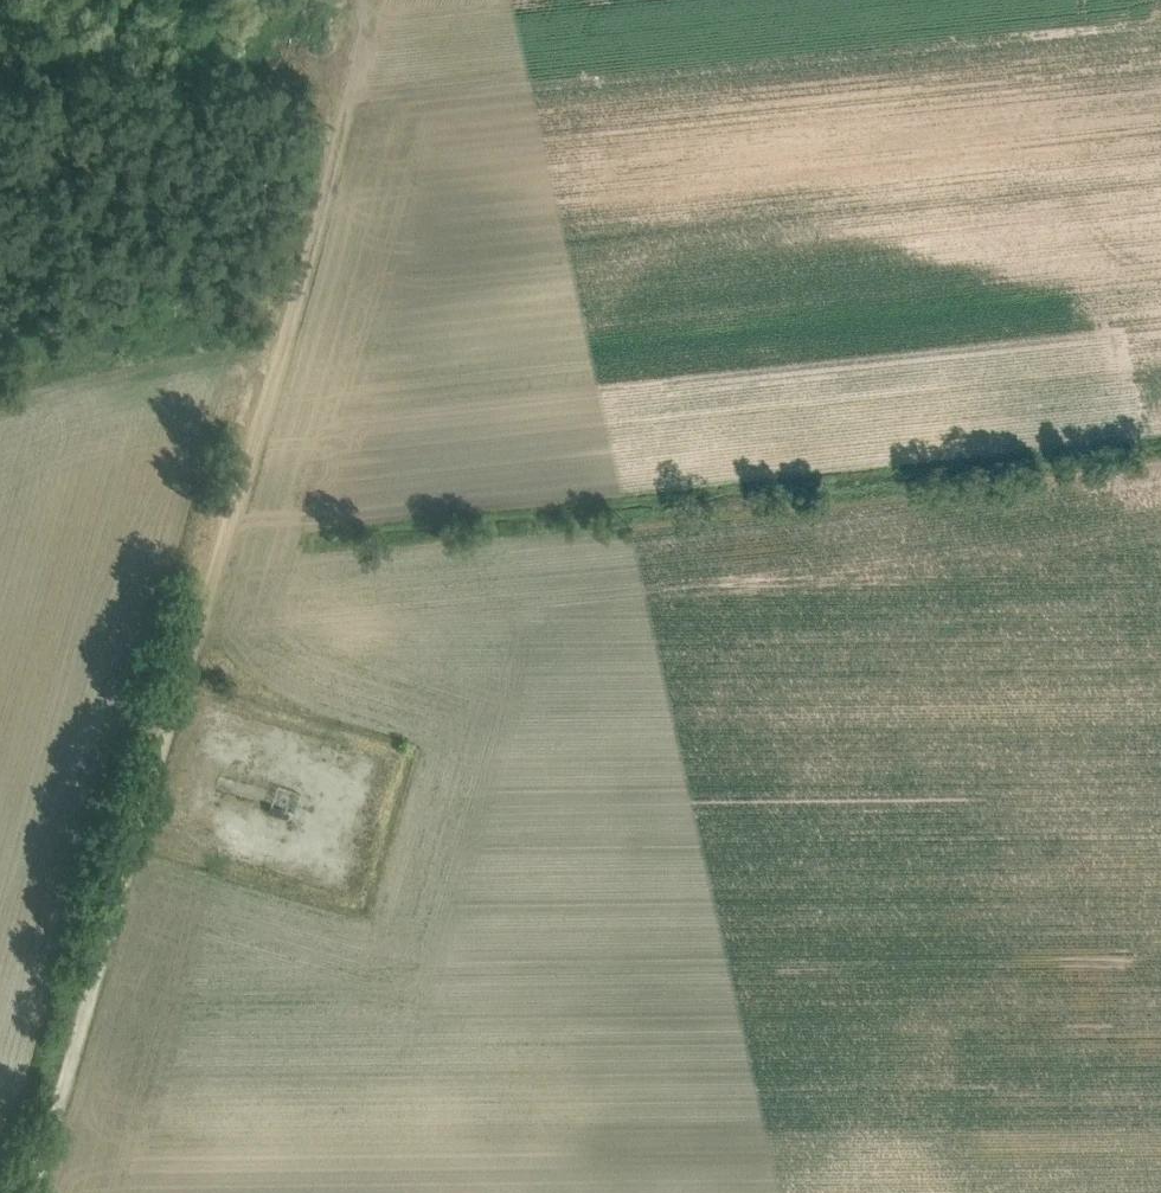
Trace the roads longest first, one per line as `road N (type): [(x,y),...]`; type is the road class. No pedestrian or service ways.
road 1 (track): [(13,1192),(362,0)]

